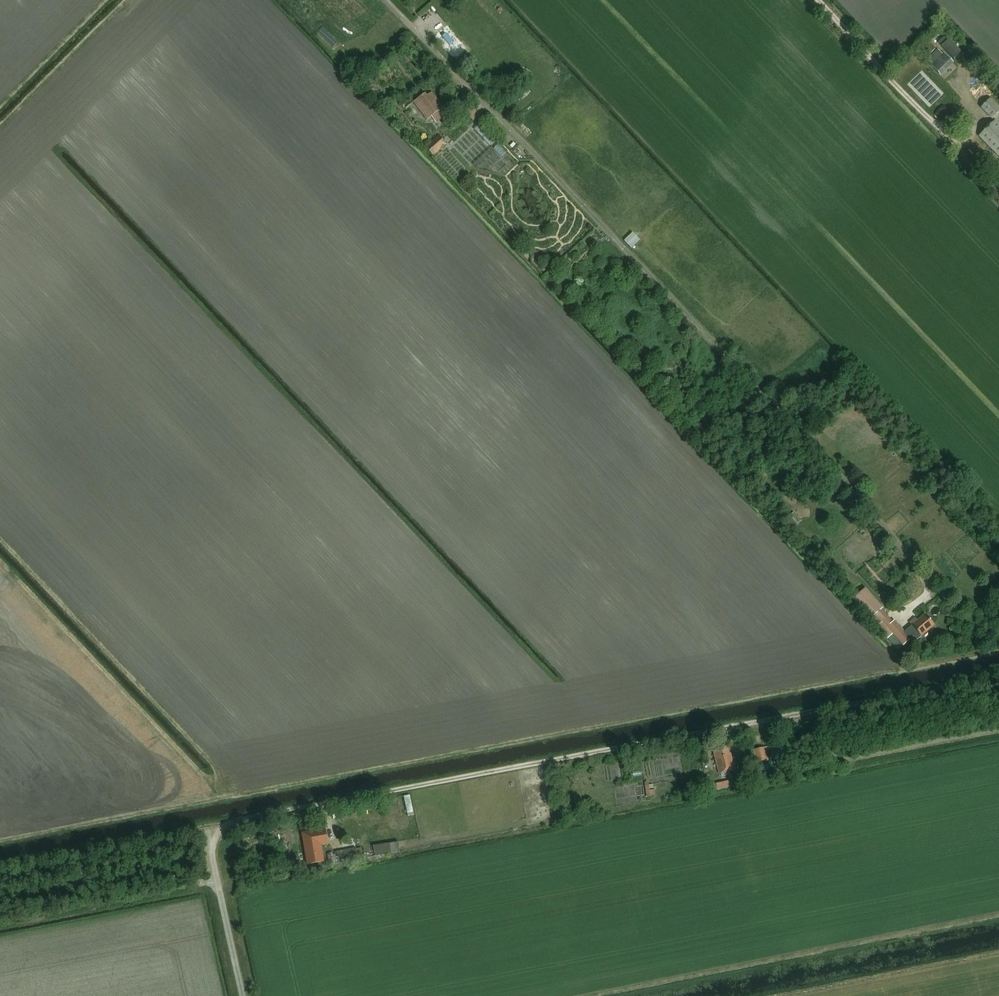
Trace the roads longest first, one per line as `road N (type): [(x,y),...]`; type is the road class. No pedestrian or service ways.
road 1 (unclassified): [(889,530),(387,0)]
road 2 (track): [(206,829),(790,715)]
road 3 (unclassified): [(817,0),(998,193)]
road 4 (track): [(790,715),(998,676)]
road 5 (unclassified): [(242,995),(206,829)]

